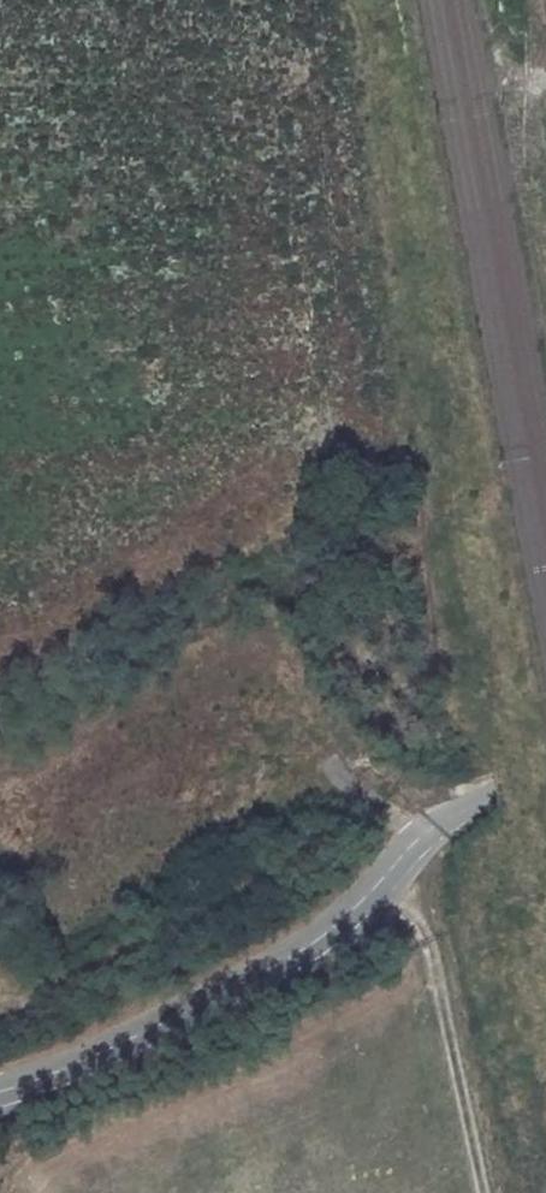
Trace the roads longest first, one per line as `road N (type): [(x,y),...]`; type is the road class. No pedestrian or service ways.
road 1 (residential): [(0,1094),(297,951),(435,823),(545,764)]

